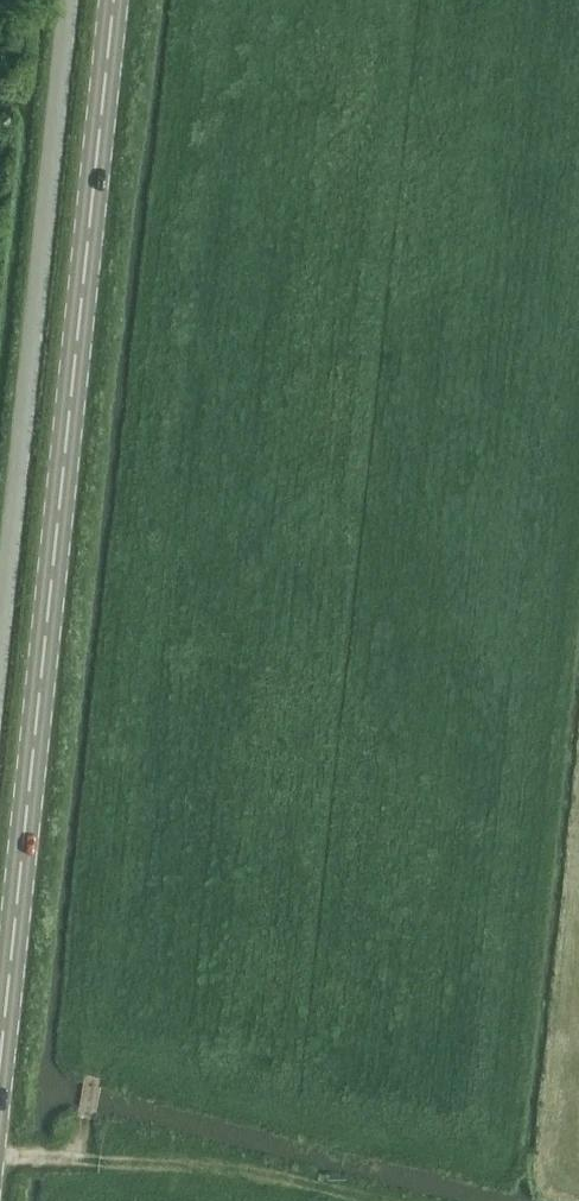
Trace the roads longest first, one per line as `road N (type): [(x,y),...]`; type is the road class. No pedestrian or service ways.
road 1 (secondary): [(0,1057),(114,0)]
road 2 (unclassified): [(0,658),(69,0)]

